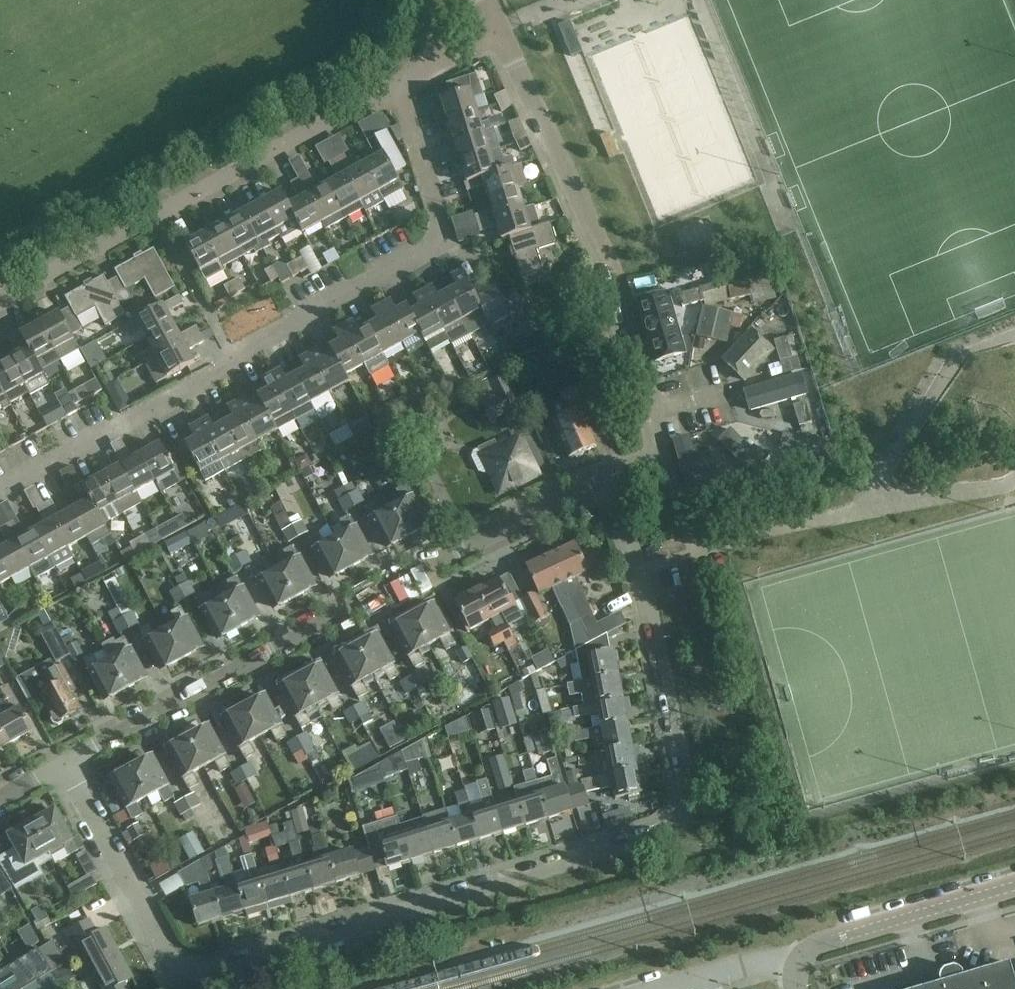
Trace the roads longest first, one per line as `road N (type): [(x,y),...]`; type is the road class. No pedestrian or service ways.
road 1 (residential): [(67,763),(163,945),(182,964),(201,969),(663,832),(685,810),(688,789),(642,586),(602,482)]
road 2 (residential): [(67,763),(602,482)]
road 3 (residential): [(653,412),(615,285),(498,34)]
road 4 (residential): [(235,362),(445,237),(399,90)]
road 5 (residential): [(147,226),(399,90)]
road 6 (residential): [(235,362),(0,496)]
road 7 (unclassified): [(784,956),(1014,888)]
road 8 (residential): [(0,302),(147,226)]
road 9 (residential): [(235,362),(147,226)]

